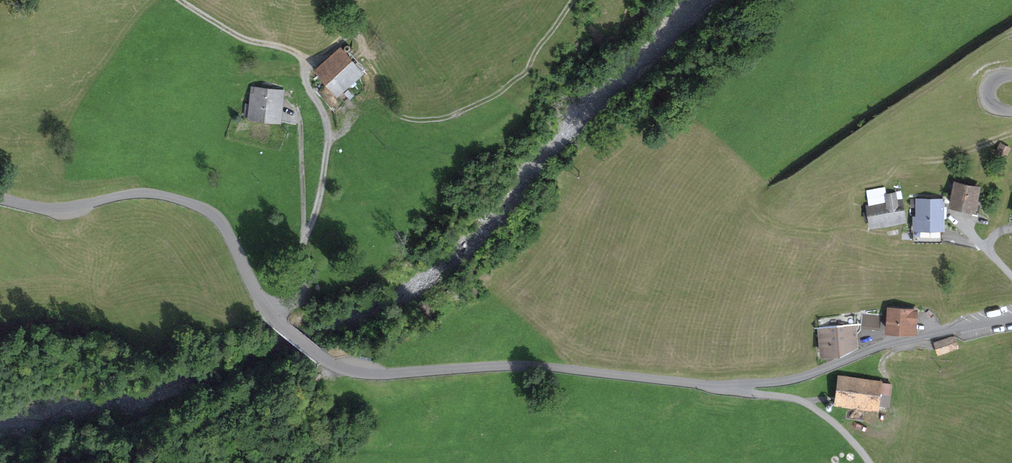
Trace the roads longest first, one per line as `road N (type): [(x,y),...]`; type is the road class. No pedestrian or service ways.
road 1 (unclassified): [(1011,317),(881,346),(808,375),(745,388),(539,363),(361,371),(322,359),(273,316),(212,214),(156,194),(50,210),(0,199)]
road 2 (track): [(302,58),(320,58),(354,35),(392,112),(442,118),(527,72),(574,0)]
road 3 (track): [(302,58),(328,136),(305,237)]
road 4 (track): [(870,462),(814,408),(745,388)]
road 5 (track): [(178,0),(242,40),(302,58)]
road 6 (track): [(1011,134),(946,159),(910,161),(888,178)]
road 7 (track): [(298,112),(305,237)]

